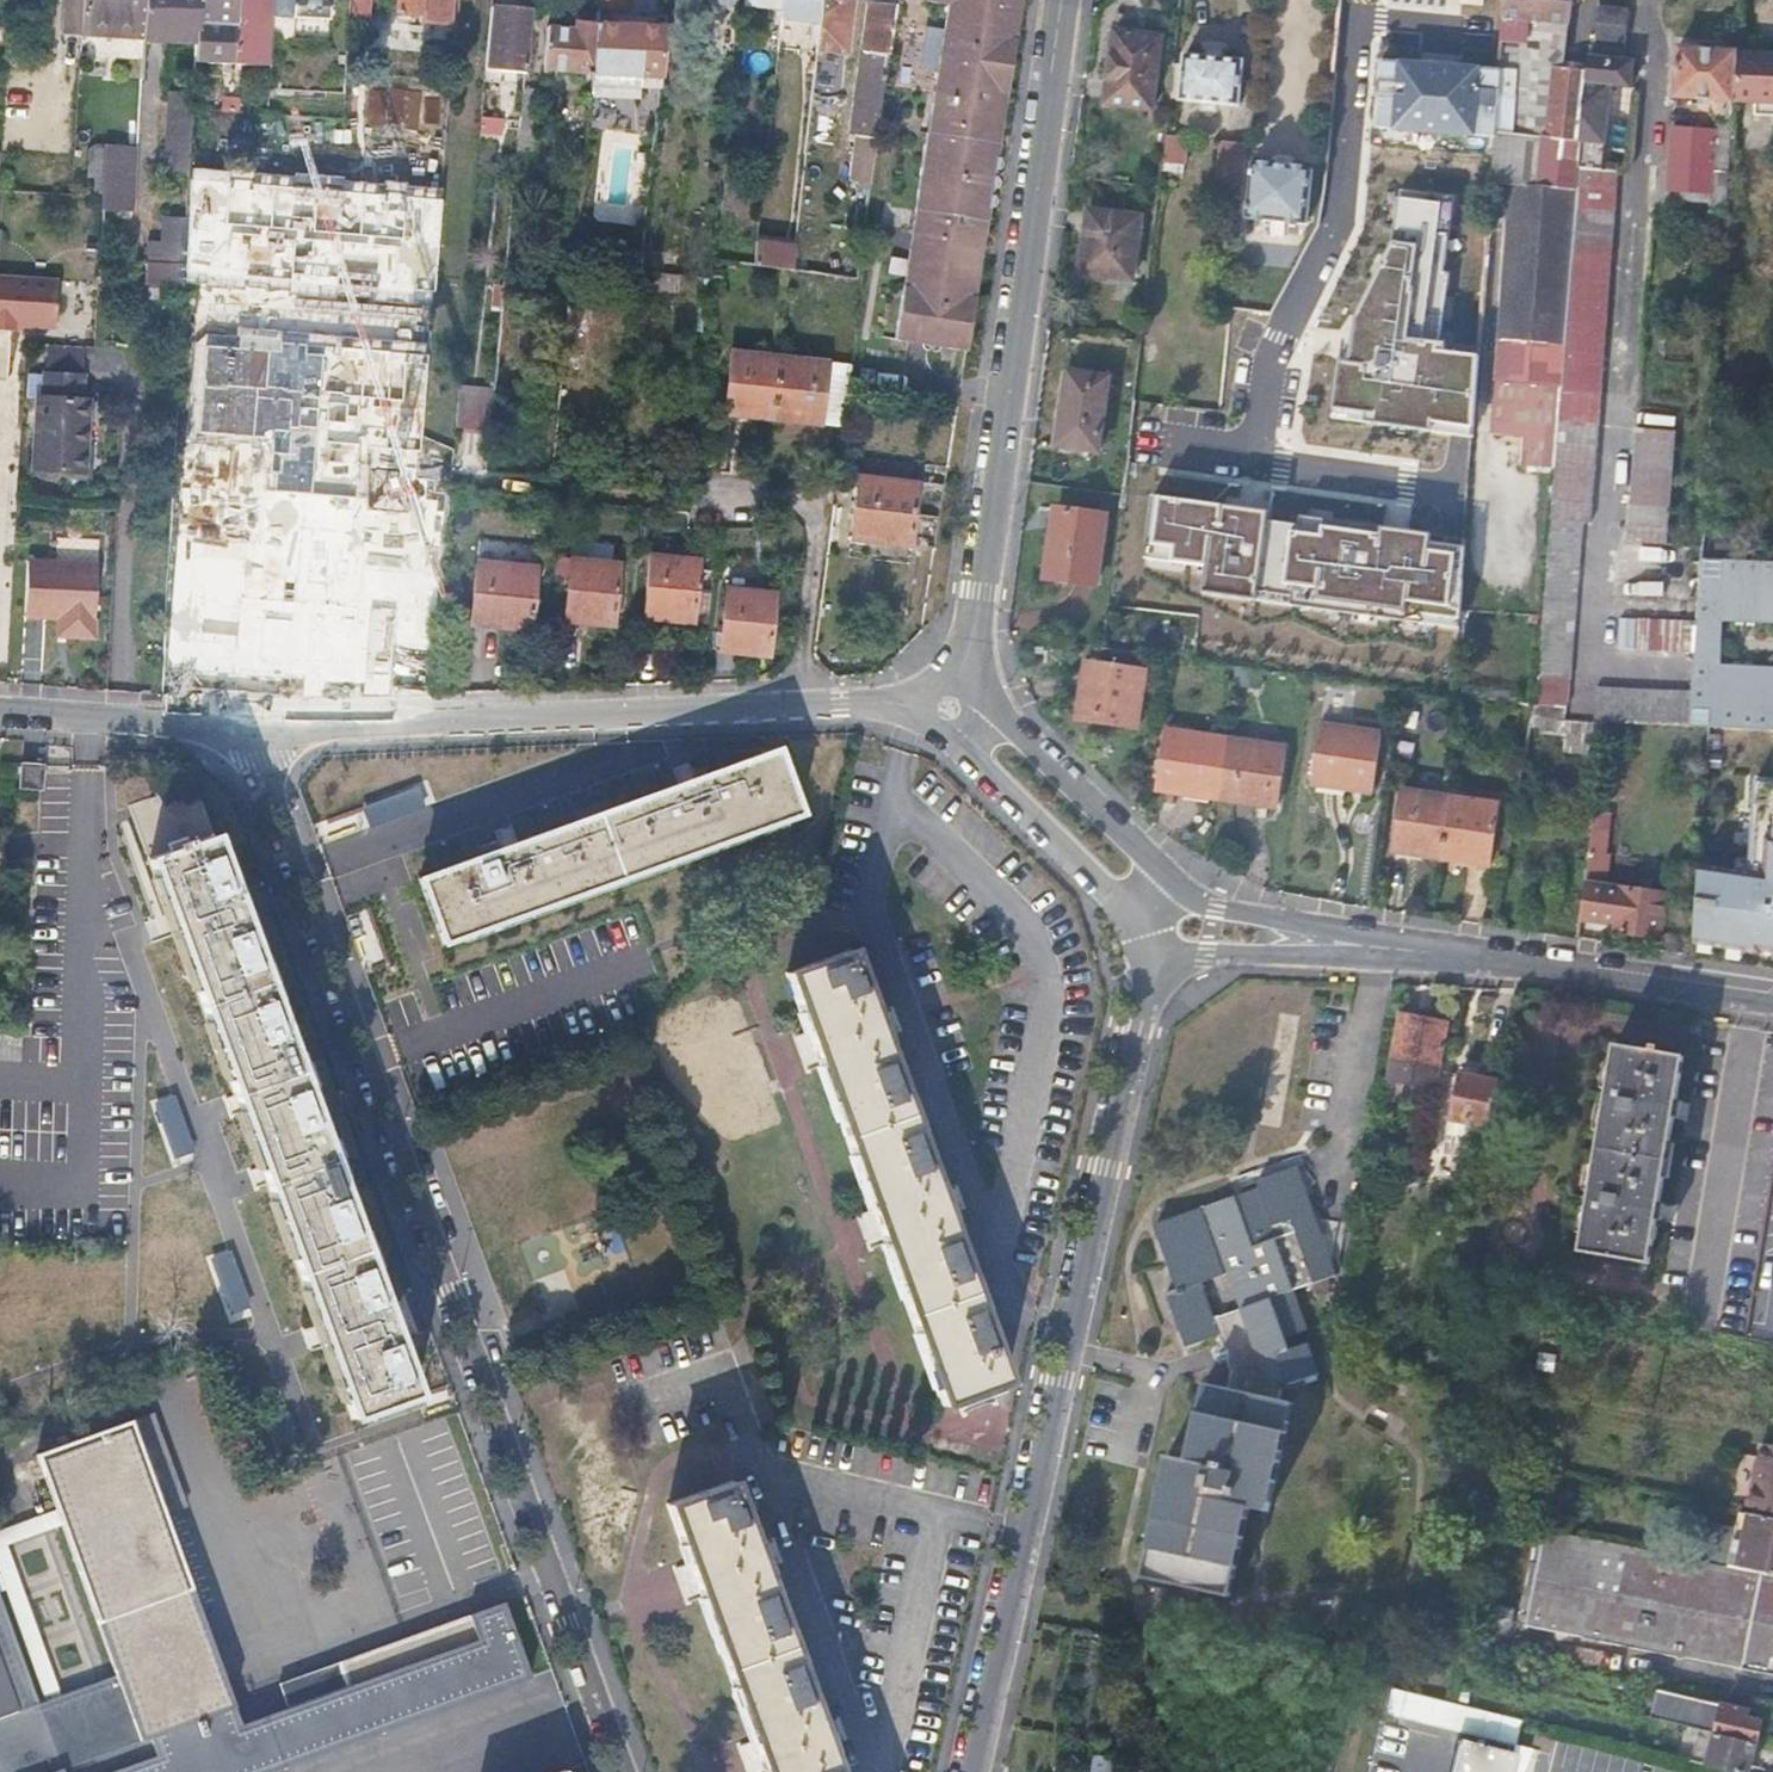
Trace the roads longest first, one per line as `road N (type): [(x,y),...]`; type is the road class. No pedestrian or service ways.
road 1 (residential): [(620,1771),(235,731)]
road 2 (unclassified): [(1156,983),(1025,1524),(975,1771)]
road 3 (residential): [(1061,0),(952,711)]
road 4 (unclassified): [(794,706),(635,721),(235,731)]
road 5 (residential): [(794,706),(808,564),(786,523),(471,486)]
road 6 (unclassified): [(1772,1006),(1429,959)]
road 7 (residential): [(1189,904),(1048,754),(952,711)]
road 8 (unclassified): [(1429,959),(1206,956),(1156,983)]
road 9 (residential): [(952,711),(1025,817),(1122,906)]
road 10 (unclassified): [(1429,959),(1189,904)]
road 11 (unclassified): [(235,731),(0,709)]
road 12 (unclassified): [(952,711),(794,706)]

